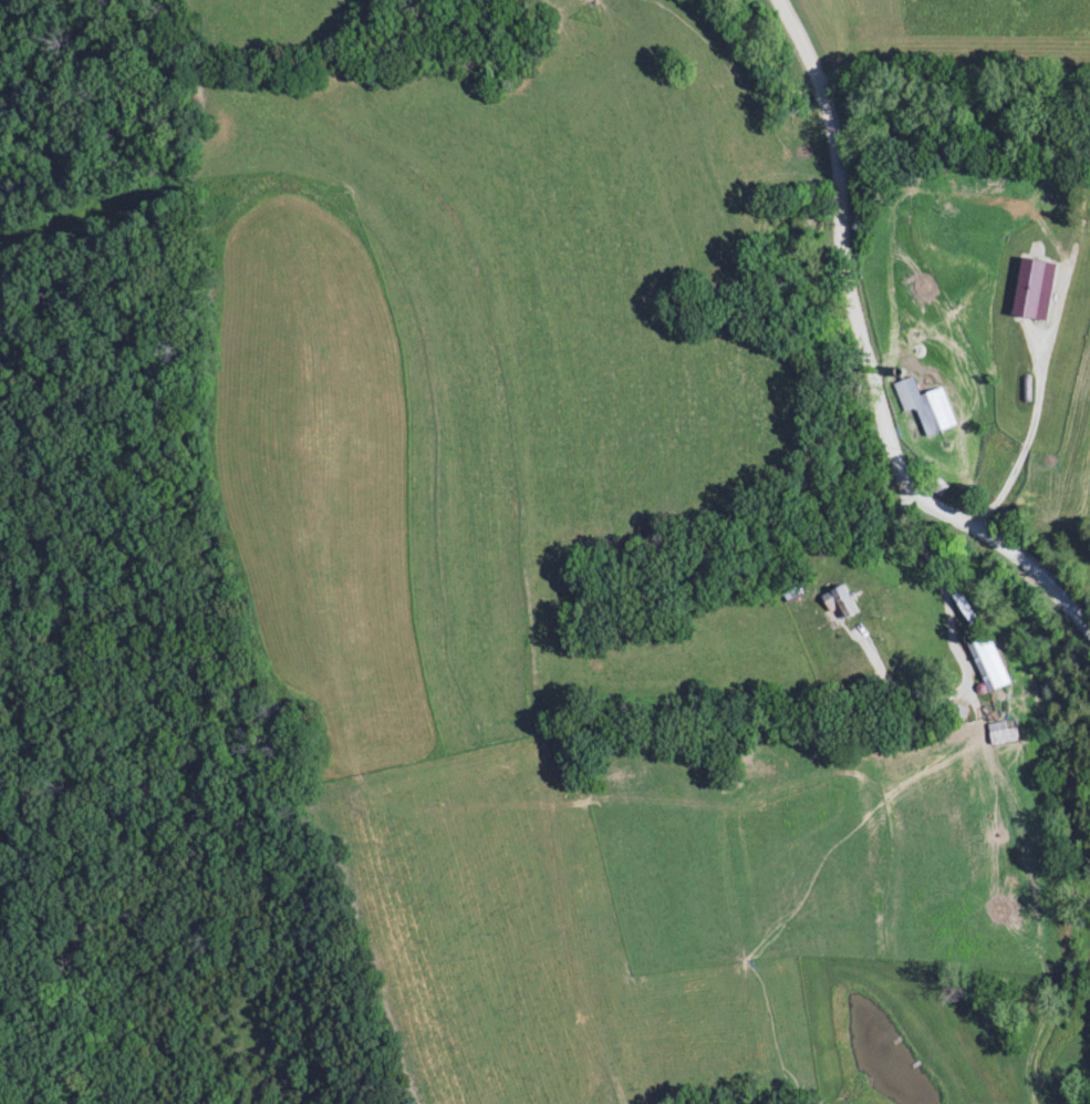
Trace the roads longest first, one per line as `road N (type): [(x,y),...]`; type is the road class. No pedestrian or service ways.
road 1 (residential): [(1089,629),(1026,567),(928,507),(909,479),(852,286),(847,166),(831,103),(782,0)]

